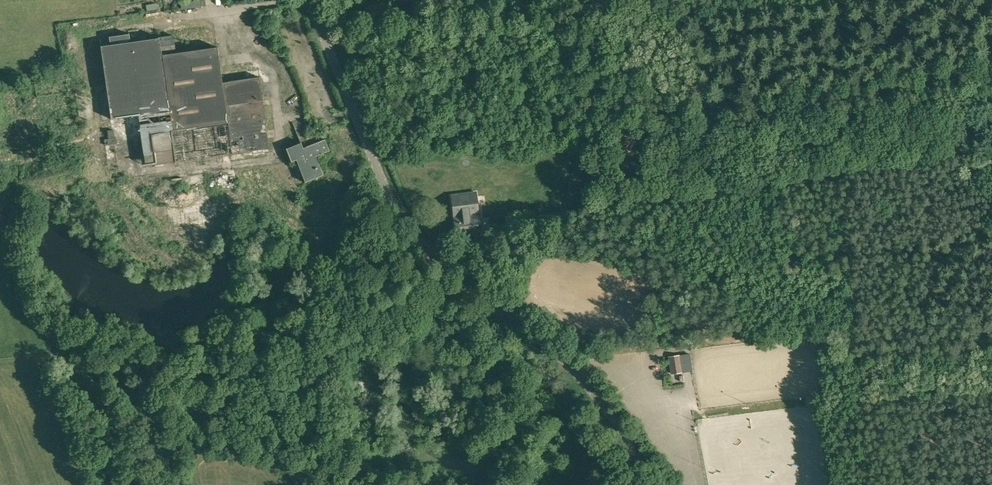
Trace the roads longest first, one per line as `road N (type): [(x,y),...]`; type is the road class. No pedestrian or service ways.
road 1 (unclassified): [(665,484),(577,372),(403,220),(308,0)]

